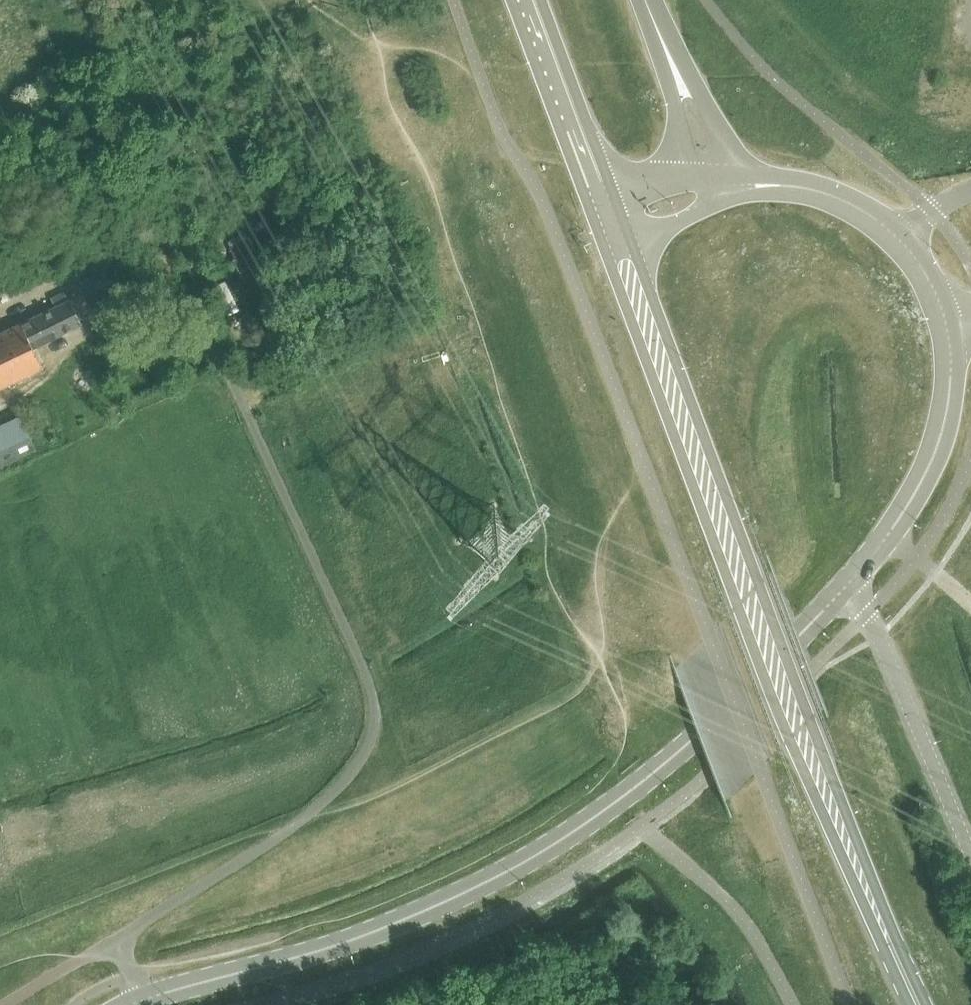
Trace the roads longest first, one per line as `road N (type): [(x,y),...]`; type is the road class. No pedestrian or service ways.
road 1 (unclassified): [(141,1002),(371,934),(547,850),(682,749),(854,580)]
road 2 (primary): [(918,1004),(805,741),(611,223)]
road 3 (unclassified): [(141,1002),(115,941),(312,812),(357,768),(375,719),(363,664),(229,374)]
road 4 (unclassified): [(970,849),(854,580)]
road 5 (unclassified): [(854,580),(946,420),(952,368),(945,314)]
road 6 (primary): [(611,223),(528,0)]
road 7 (unclassified): [(899,235),(825,185),(771,176),(709,185)]
road 8 (unclassified): [(709,185),(646,0)]
road 9 (track): [(318,0),(376,40),(475,62)]

